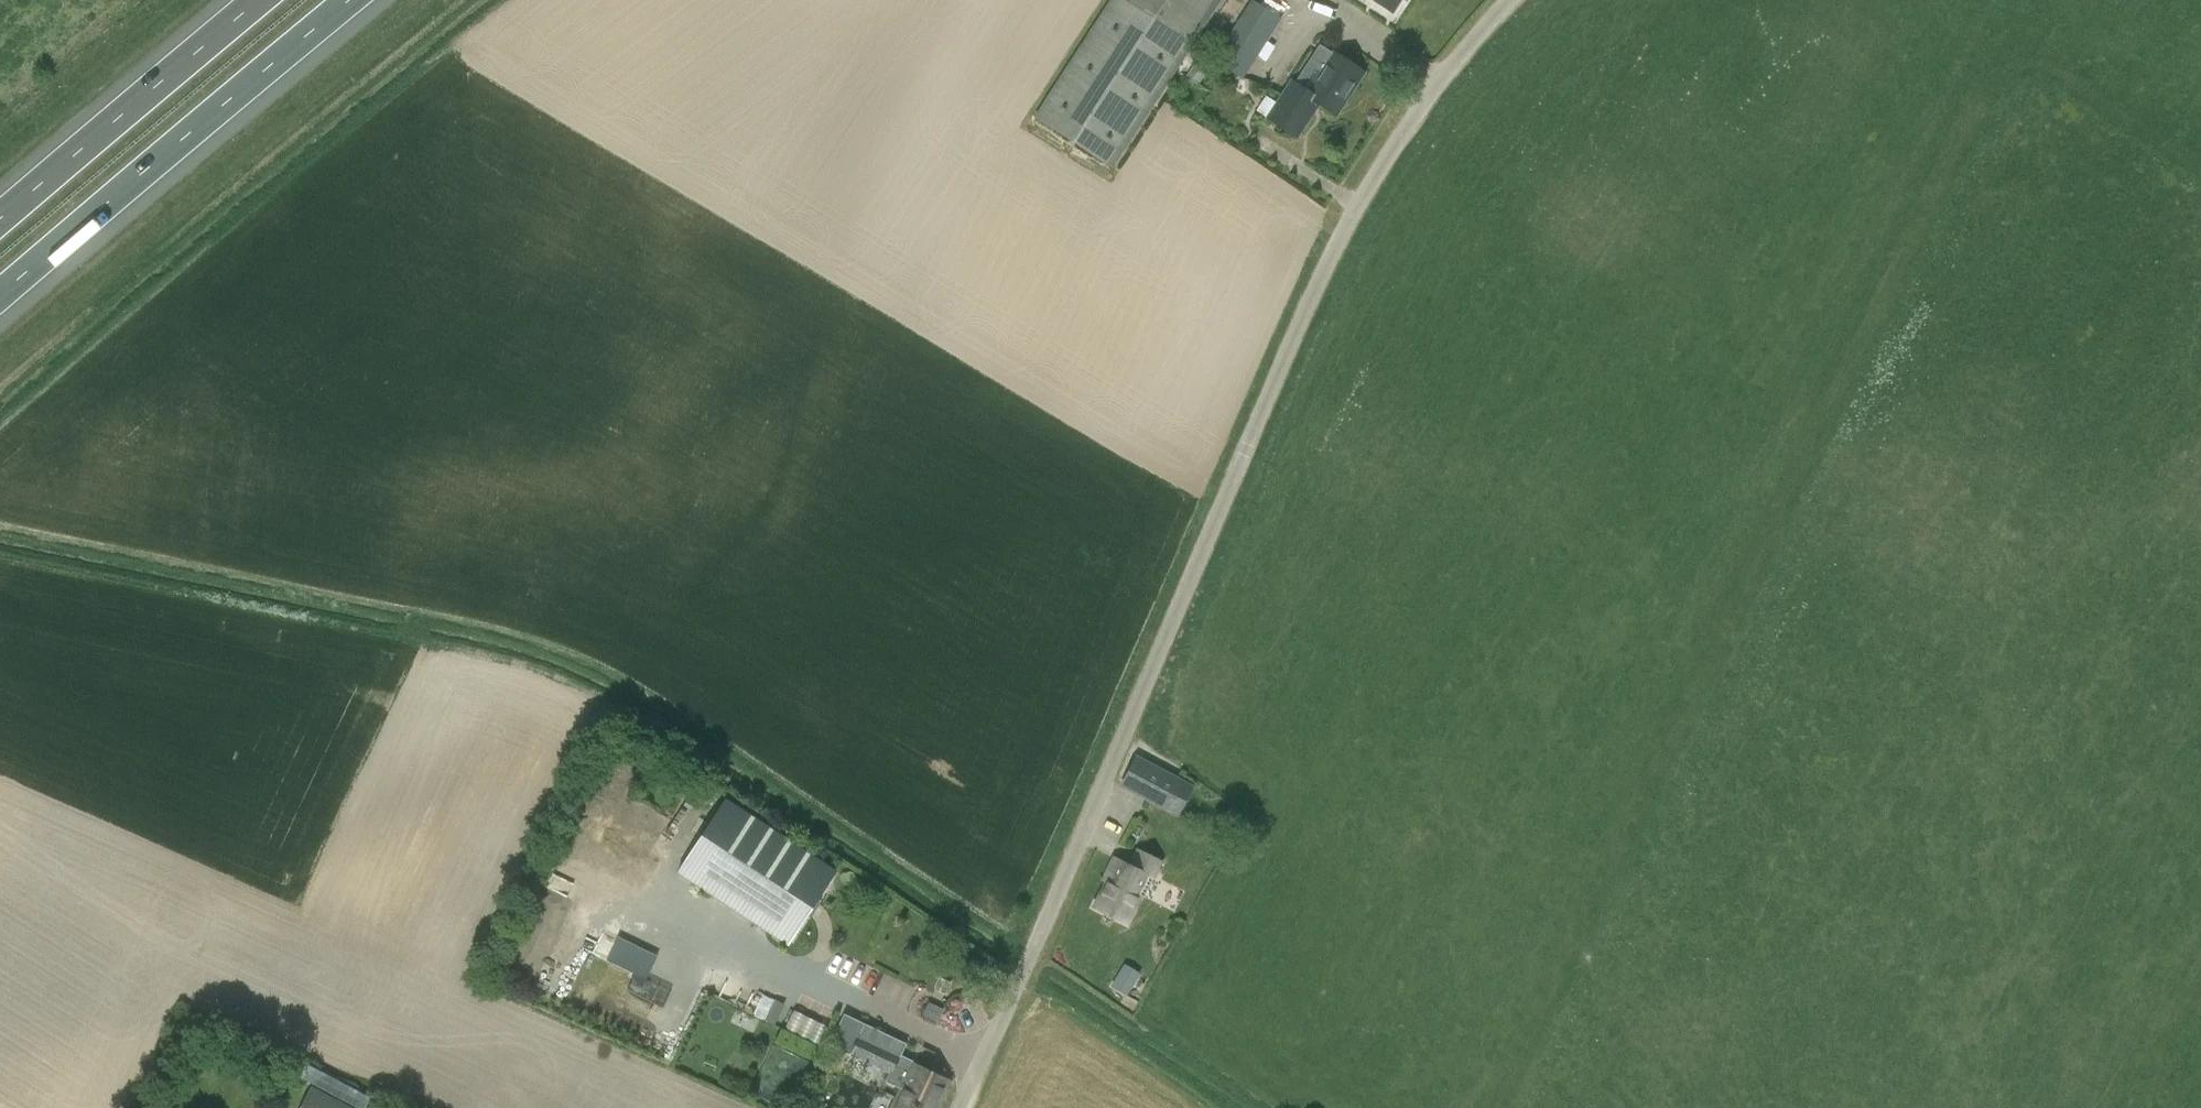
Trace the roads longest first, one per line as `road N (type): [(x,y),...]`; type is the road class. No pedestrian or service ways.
road 1 (unclassified): [(956,1107),(1028,960),(1330,257),(1420,109),(1509,0)]
road 2 (motorway): [(0,295),(344,0)]
road 3 (motorway): [(249,0),(0,212)]

